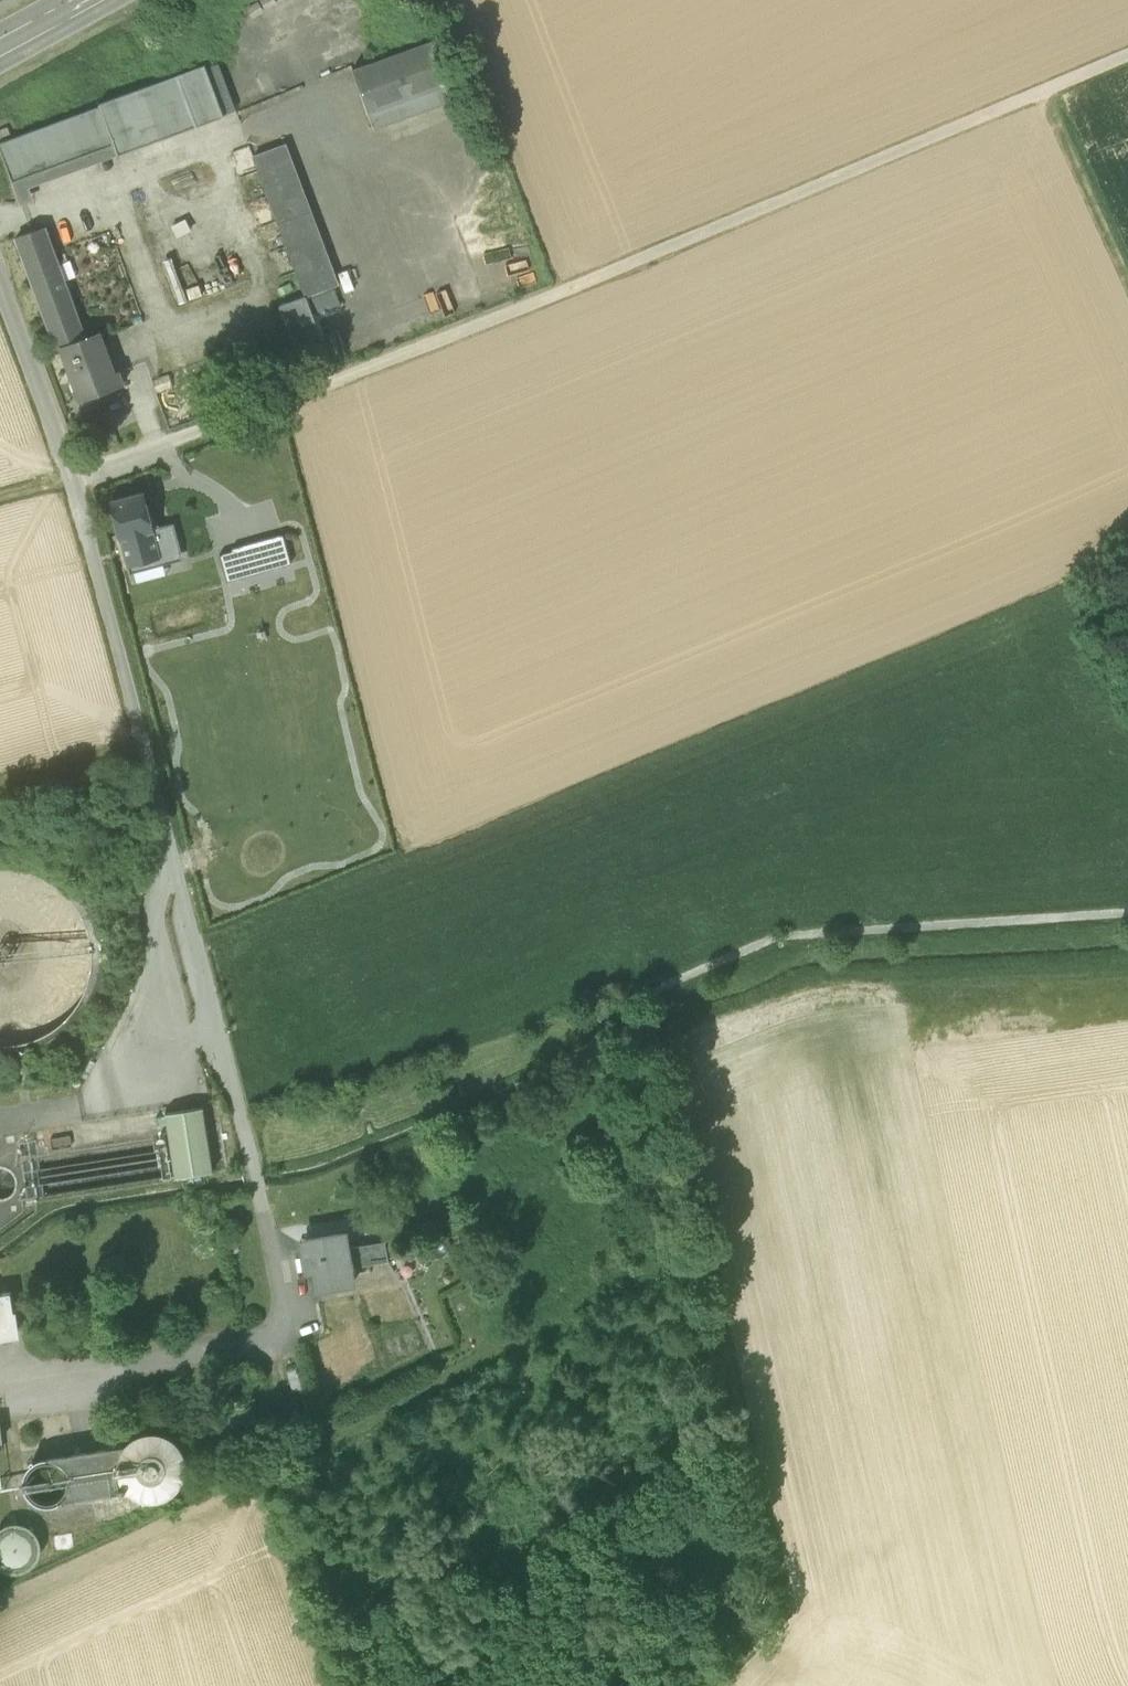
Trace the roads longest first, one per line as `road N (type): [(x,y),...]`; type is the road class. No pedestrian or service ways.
road 1 (track): [(1127,57),(345,377),(74,479)]
road 2 (residential): [(288,1331),(74,479),(0,284)]

